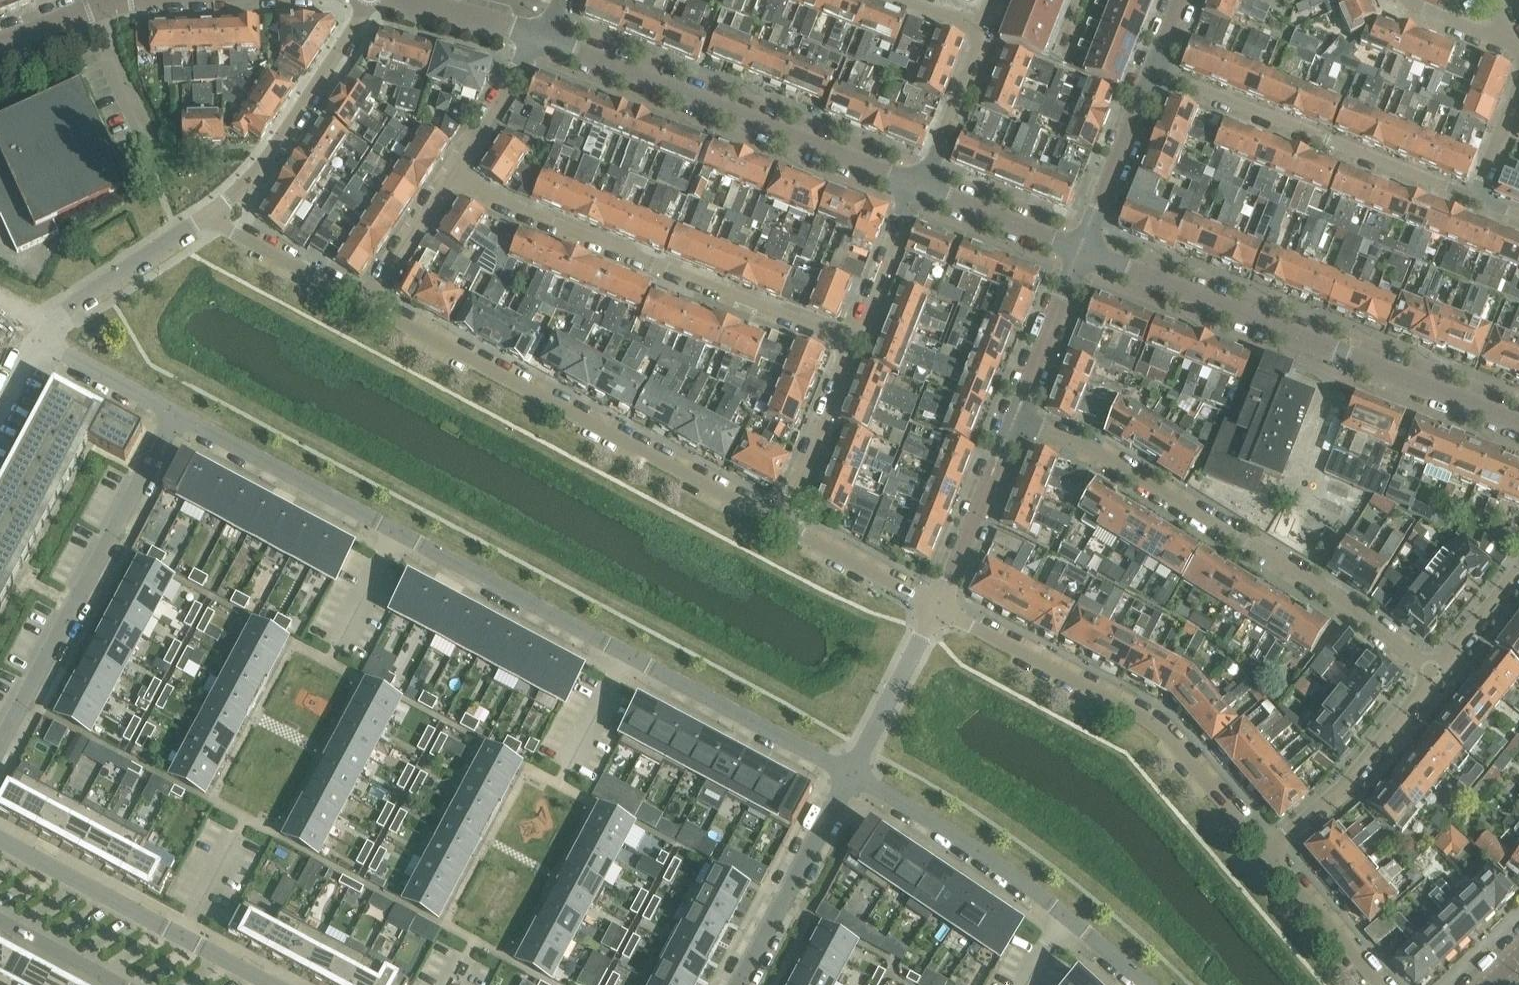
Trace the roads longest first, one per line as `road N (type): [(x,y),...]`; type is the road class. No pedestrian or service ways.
road 1 (residential): [(1017,420),(1100,452),(1316,585),(1433,675)]
road 2 (unclassified): [(1518,425),(1081,255)]
road 3 (unclassified): [(778,524),(364,304)]
road 4 (residential): [(855,345),(450,176)]
road 5 (unclassified): [(1265,852),(1160,729),(937,606)]
road 6 (unclassified): [(919,190),(535,36)]
road 7 (residential): [(170,417),(0,744)]
road 8 (residential): [(1482,201),(1153,71)]
road 9 (residential): [(209,217),(240,190),(366,0)]
road 10 (residential): [(396,537),(628,660)]
road 11 (residential): [(170,417),(396,537)]
road 12 (residential): [(848,780),(1007,871),(1062,912)]
road 13 (residential): [(628,660),(848,780)]
road 14 (residential): [(1265,852),(1341,785),(1433,675)]
road 15 (residential): [(741,984),(848,780)]
road 16 (residential): [(37,340),(209,217)]
road 17 (residential): [(181,936),(0,840)]
road 18 (residential): [(937,606),(1017,420)]
road 19 (residential): [(1081,255),(1153,71)]
road 20 (residential): [(848,780),(937,606)]
road 21 (residential): [(778,524),(855,345)]
road 22 (unclassified): [(937,606),(778,524)]
road 23 (residential): [(919,190),(985,24)]
road 24 (unclassified): [(364,304),(209,217)]
road 25 (residential): [(1017,420),(1081,255)]
road 26 (unclassified): [(1382,984),(1265,852)]
road 27 (unclassified): [(1081,255),(919,190)]
road 28 (residential): [(855,345),(919,190)]
road 29 (residential): [(450,176),(535,36)]
road 30 (residential): [(364,304),(450,176)]
road 31 (residential): [(37,340),(170,417)]
road 32 (residential): [(1433,675),(1518,565)]
road 33 (unclassified): [(535,36),(408,0)]
road 34 (residential): [(0,924),(116,984)]
road 35 (residential): [(337,649),(396,537)]
road 36 (residential): [(569,770),(628,660)]
road 37 (residential): [(1518,51),(1409,0)]

